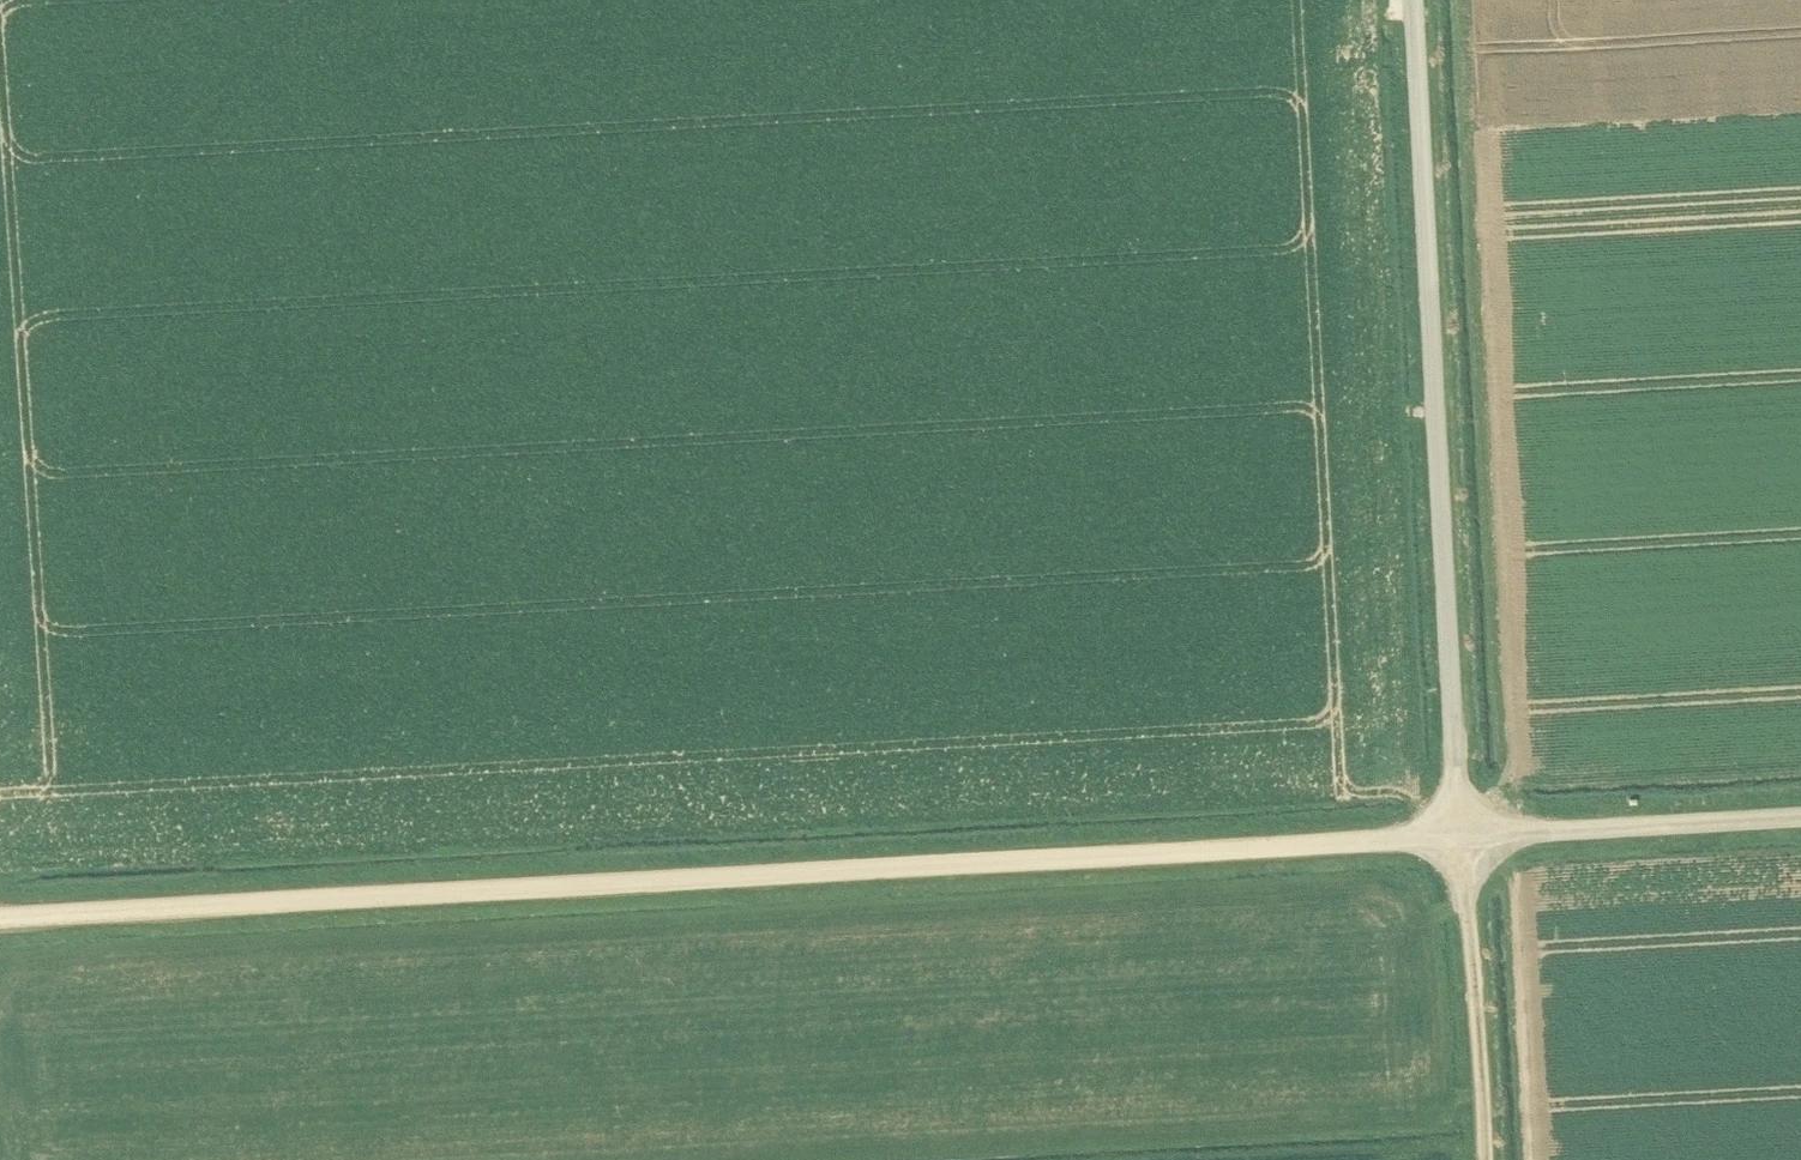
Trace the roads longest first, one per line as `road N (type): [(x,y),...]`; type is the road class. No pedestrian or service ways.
road 1 (unclassified): [(0,918),(1461,834)]
road 2 (unclassified): [(1461,834),(1414,0)]
road 3 (unclassified): [(1461,834),(1800,815)]
road 4 (track): [(1485,1159),(1468,912)]

